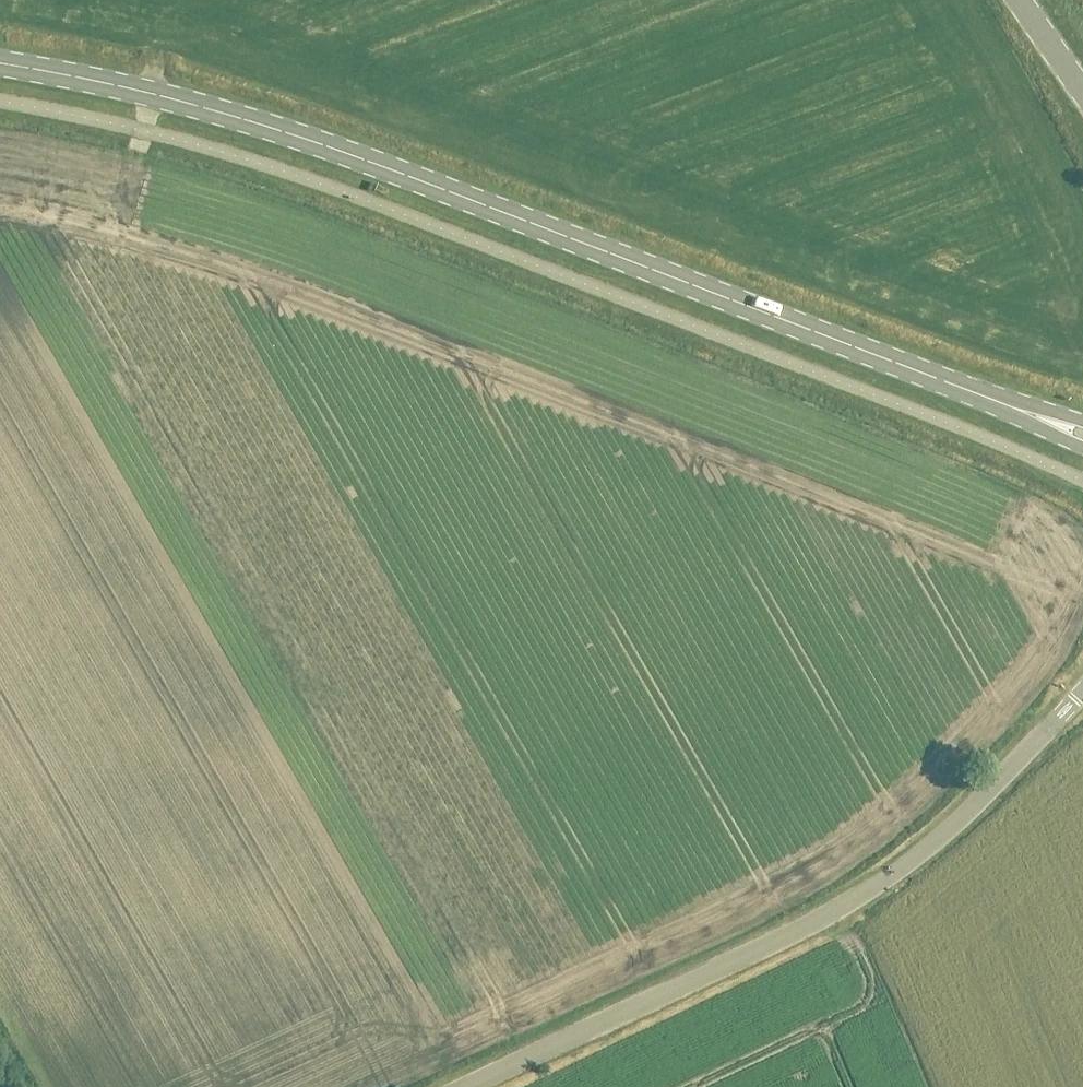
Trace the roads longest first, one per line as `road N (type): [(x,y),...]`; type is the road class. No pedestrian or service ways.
road 1 (secondary): [(1016,411),(251,123),(0,67)]
road 2 (unclassified): [(466,1086),(835,915),(974,806),(1082,690)]

